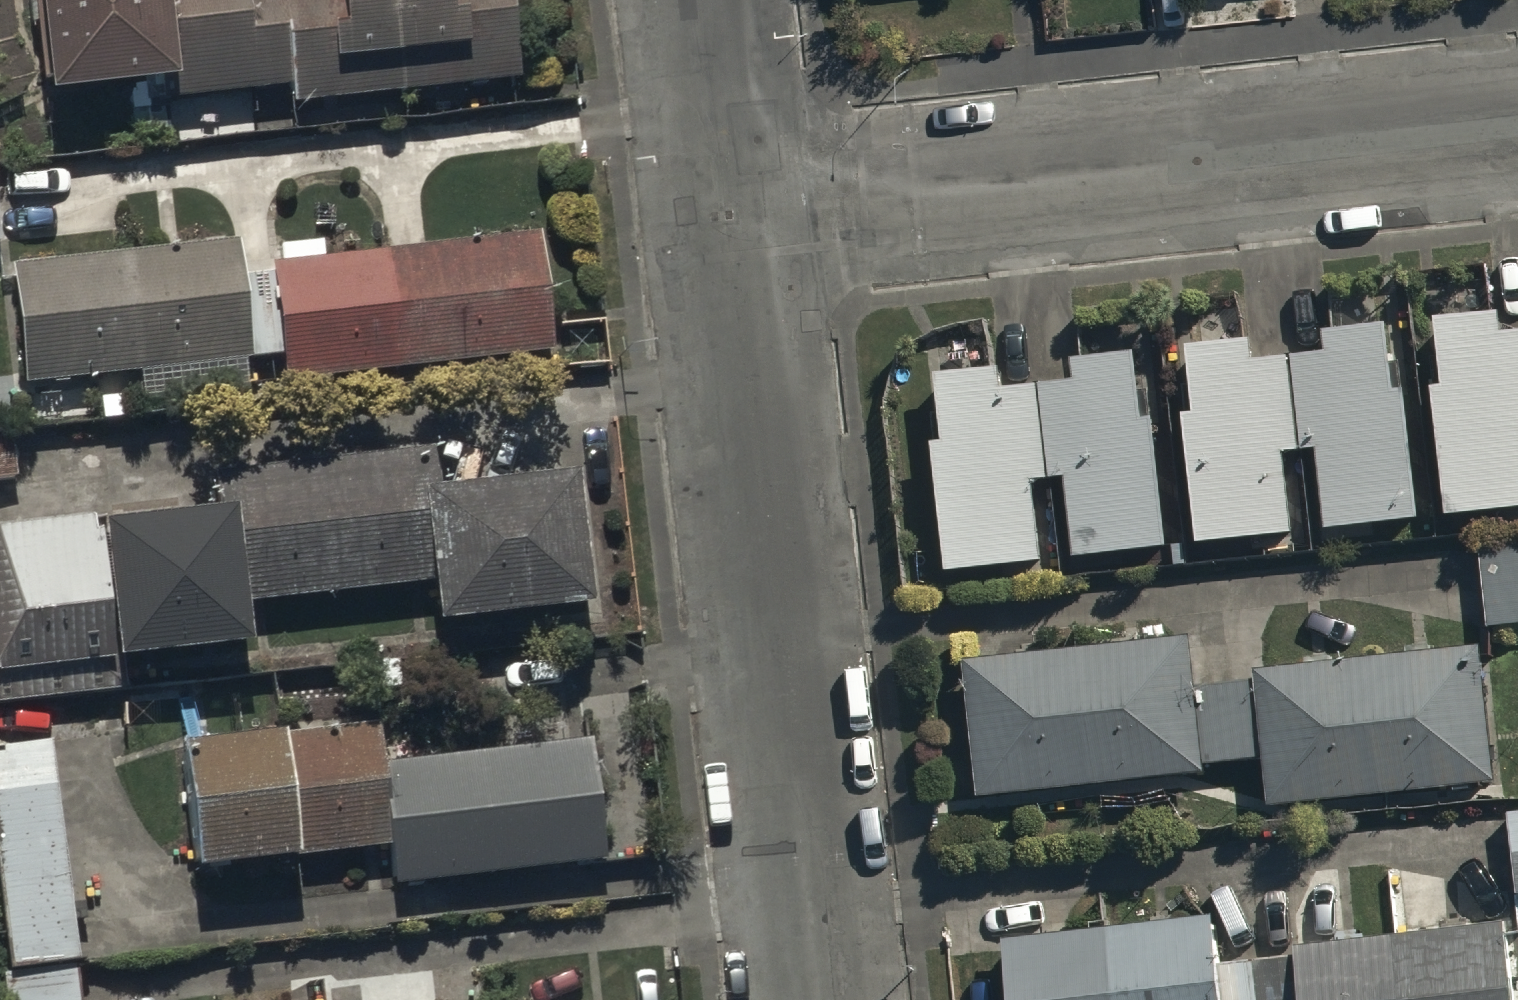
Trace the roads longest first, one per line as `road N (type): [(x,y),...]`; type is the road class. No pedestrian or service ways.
road 1 (residential): [(734,217),(1517,124)]
road 2 (residential): [(821,999),(734,217)]
road 3 (residential): [(734,217),(708,0)]

